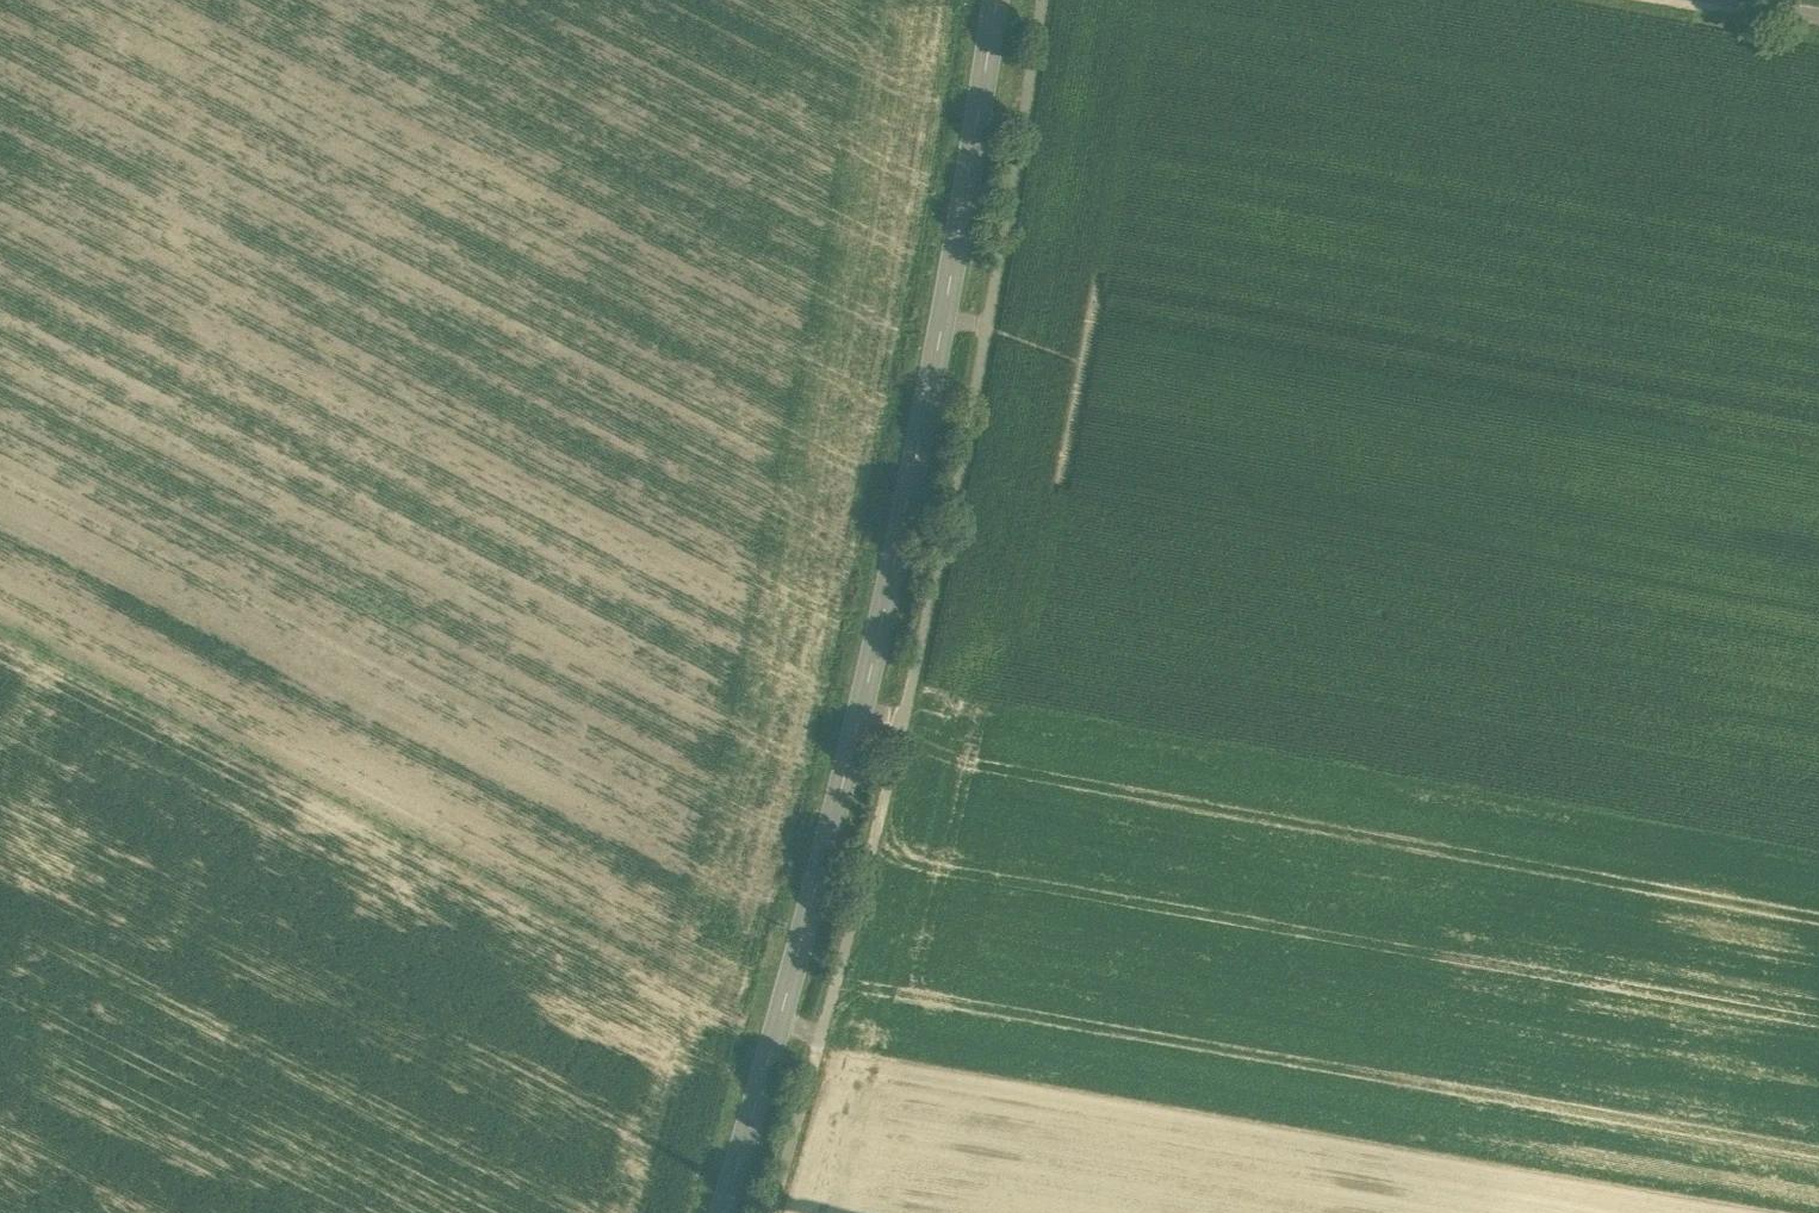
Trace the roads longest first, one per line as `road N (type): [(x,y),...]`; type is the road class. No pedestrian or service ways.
road 1 (tertiary): [(997,0),(894,533),(827,814),(717,1212)]

